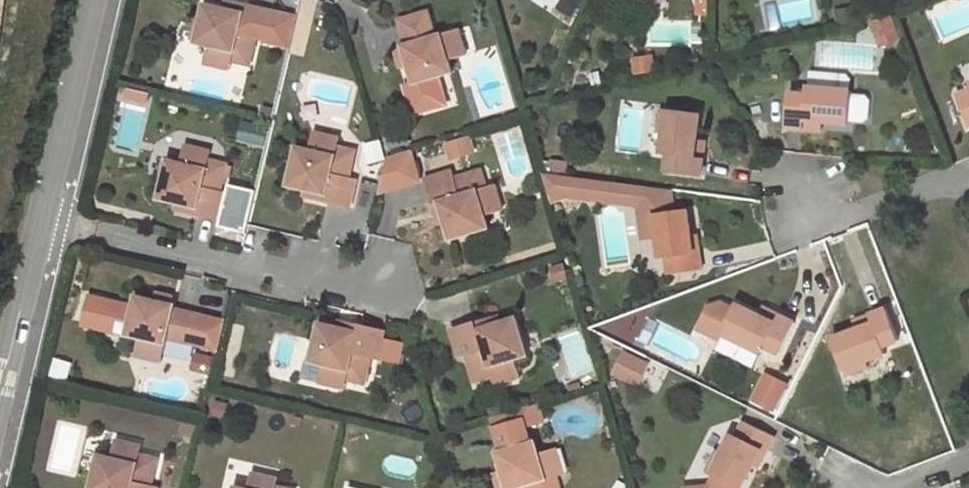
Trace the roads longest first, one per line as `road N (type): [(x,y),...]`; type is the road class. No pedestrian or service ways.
road 1 (residential): [(393,299),(42,219)]
road 2 (unclassified): [(42,219),(95,0)]
road 3 (unclassified): [(0,397),(42,219)]
road 4 (residential): [(802,232),(968,174)]

